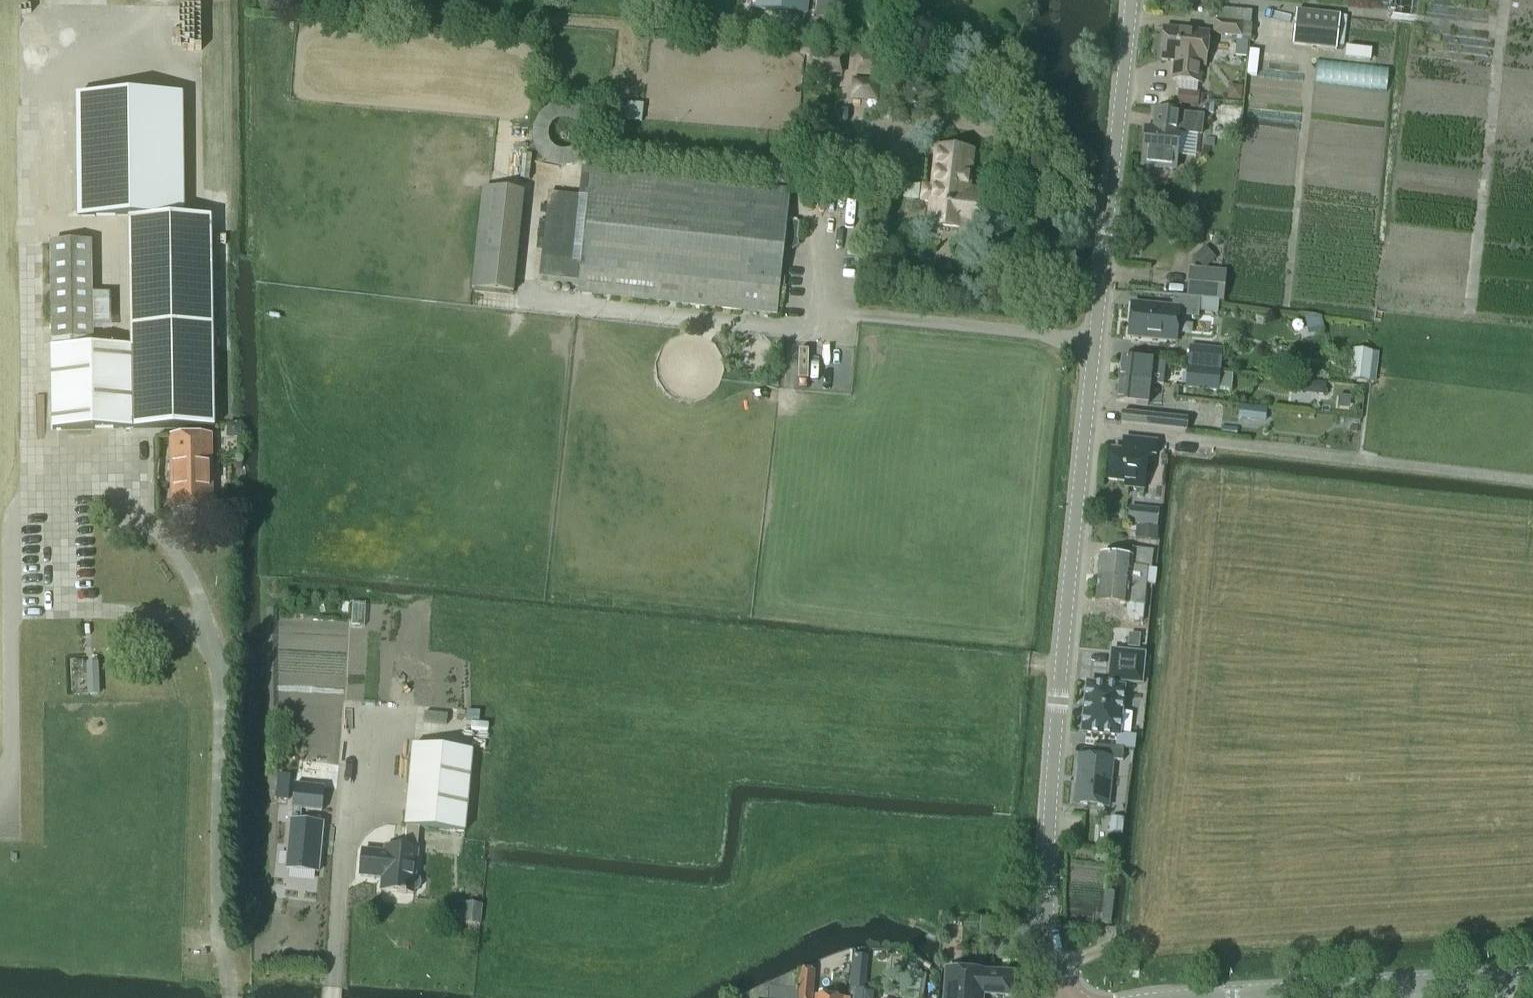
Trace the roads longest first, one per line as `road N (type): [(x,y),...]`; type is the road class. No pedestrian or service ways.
road 1 (tertiary): [(1065,997),(1044,911),(1047,817),(1131,0)]
road 2 (tertiary): [(1186,997),(1532,976)]

